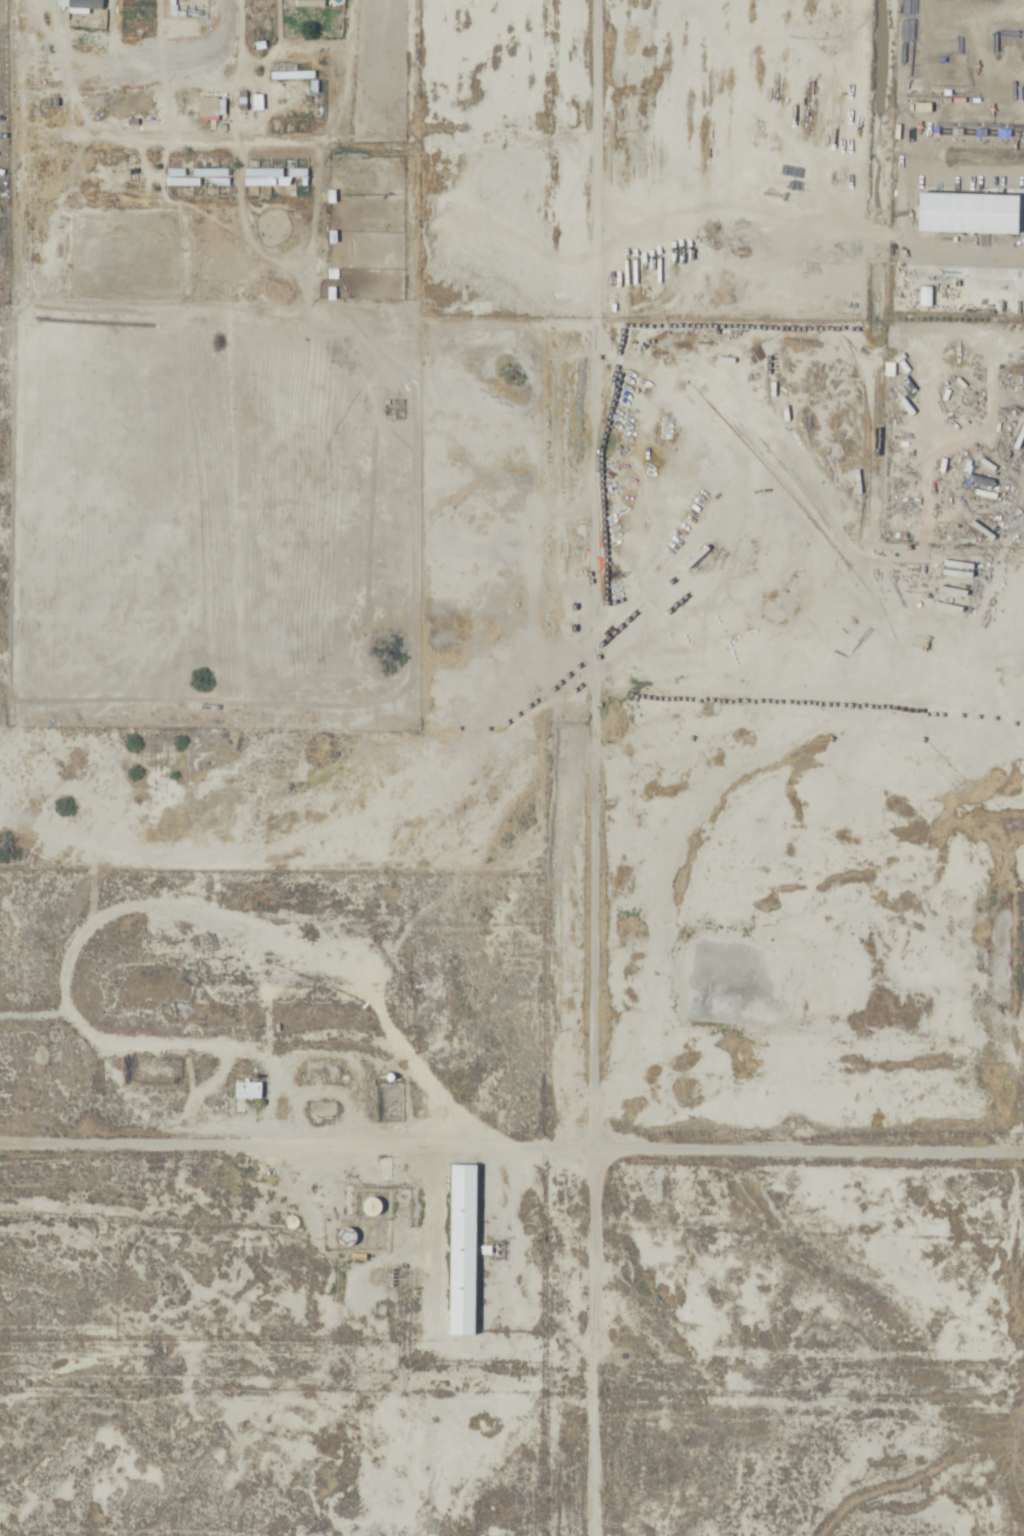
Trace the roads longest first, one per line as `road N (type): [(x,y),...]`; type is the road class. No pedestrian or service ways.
road 1 (track): [(600,1535),(591,0)]
road 2 (track): [(0,1149),(1023,1158)]

